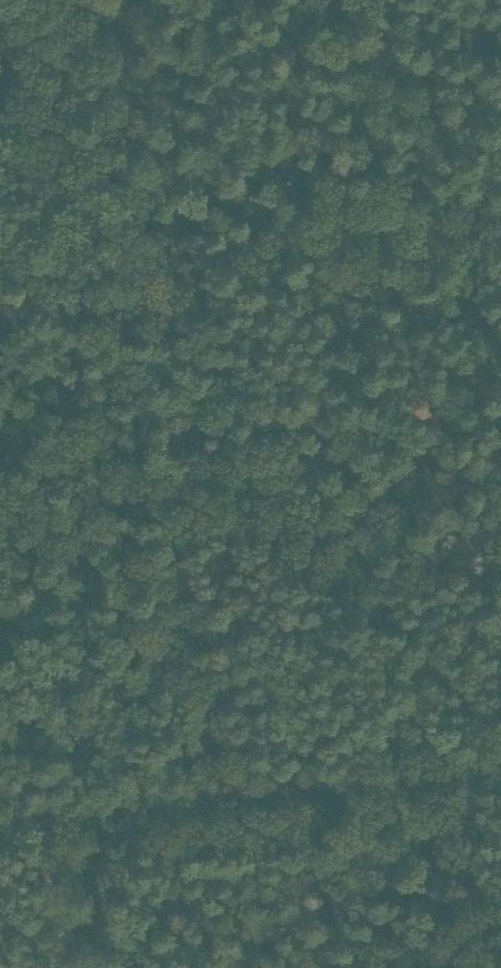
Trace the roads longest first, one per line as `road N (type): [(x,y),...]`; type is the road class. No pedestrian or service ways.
road 1 (track): [(0,274),(500,211)]
road 2 (track): [(500,761),(0,821)]

